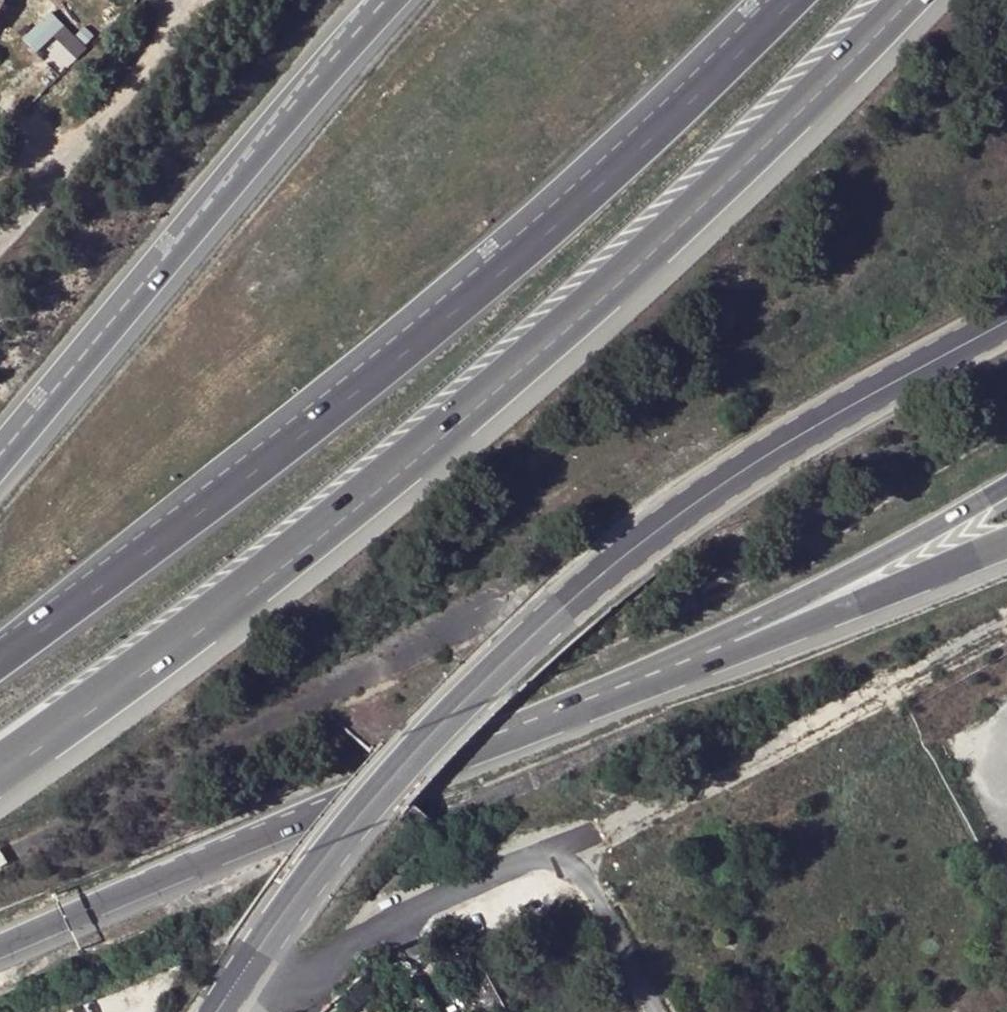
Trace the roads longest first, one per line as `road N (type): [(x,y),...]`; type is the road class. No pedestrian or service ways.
road 1 (motorway): [(0,776),(370,497),(691,219),(907,0)]
road 2 (motorway): [(771,0),(436,318),(0,658)]
road 3 (secondary): [(1006,325),(782,447),(593,581),(403,763),(261,945)]
road 4 (motorway): [(380,0),(0,445)]
road 5 (motorway): [(0,947),(521,728)]
road 6 (residential): [(218,1011),(537,860),(562,863),(589,885),(653,1011)]
road 7 (motorway): [(521,728),(843,574),(1006,485)]
road 8 (motorway): [(521,728),(817,621),(1006,543)]
road 9 (residential): [(0,237),(190,0)]

